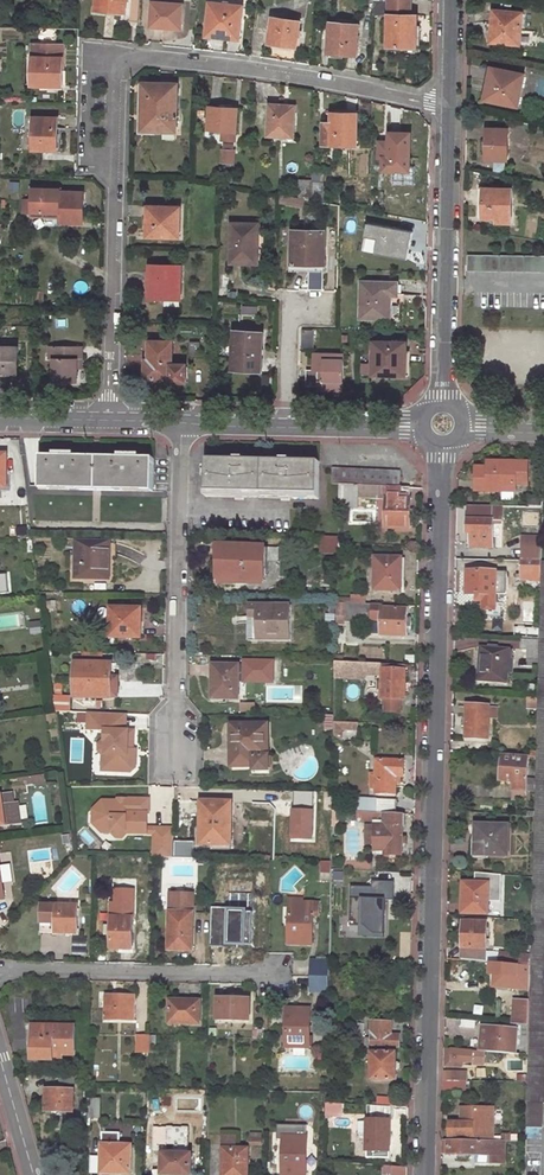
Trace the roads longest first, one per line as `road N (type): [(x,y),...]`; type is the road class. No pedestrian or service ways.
road 1 (residential): [(426,1174),(442,423)]
road 2 (residential): [(448,107),(269,70),(113,55),(109,420)]
road 3 (unclassified): [(177,764),(180,423)]
road 4 (residential): [(442,423),(448,107)]
road 5 (unclassified): [(274,976),(0,970)]
road 6 (residential): [(180,423),(442,423)]

